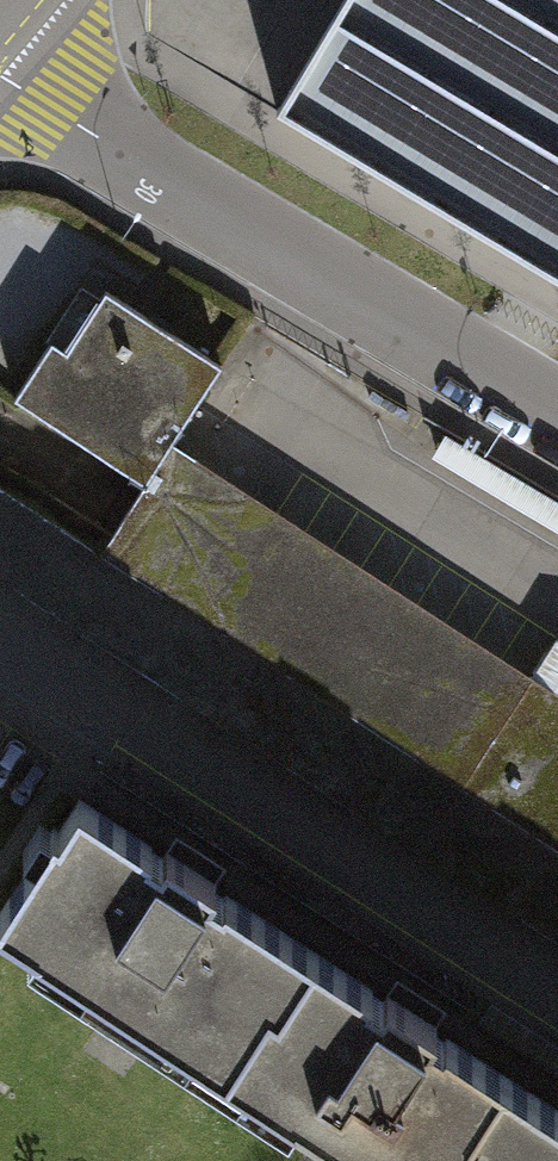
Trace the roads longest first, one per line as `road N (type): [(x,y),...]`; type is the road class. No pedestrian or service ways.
road 1 (residential): [(0,76),(557,409)]

